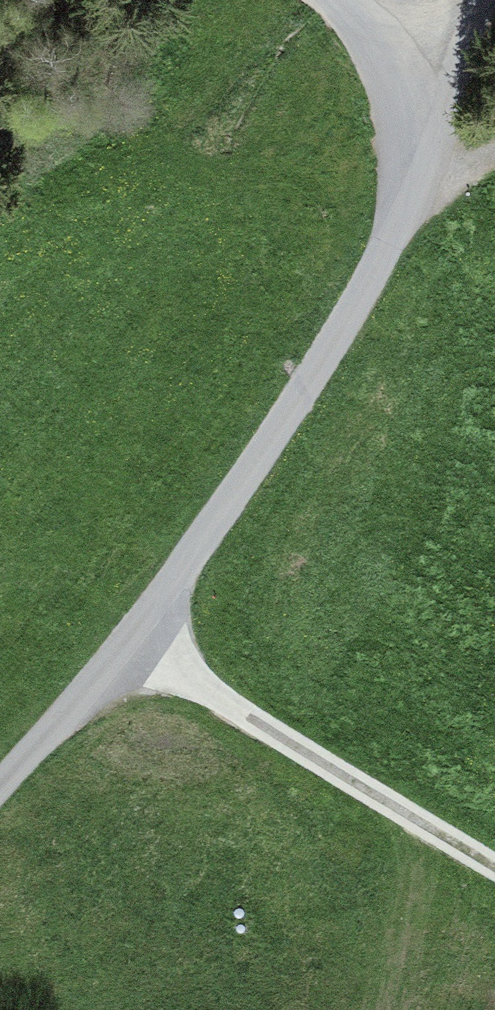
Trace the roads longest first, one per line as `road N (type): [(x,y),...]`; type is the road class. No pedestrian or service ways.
road 1 (unclassified): [(416,189),(141,639),(0,781)]
road 2 (track): [(141,639),(494,860)]
road 3 (unclassified): [(416,189),(413,120),(379,48),(335,0)]
road 4 (unclassified): [(485,0),(416,189)]

